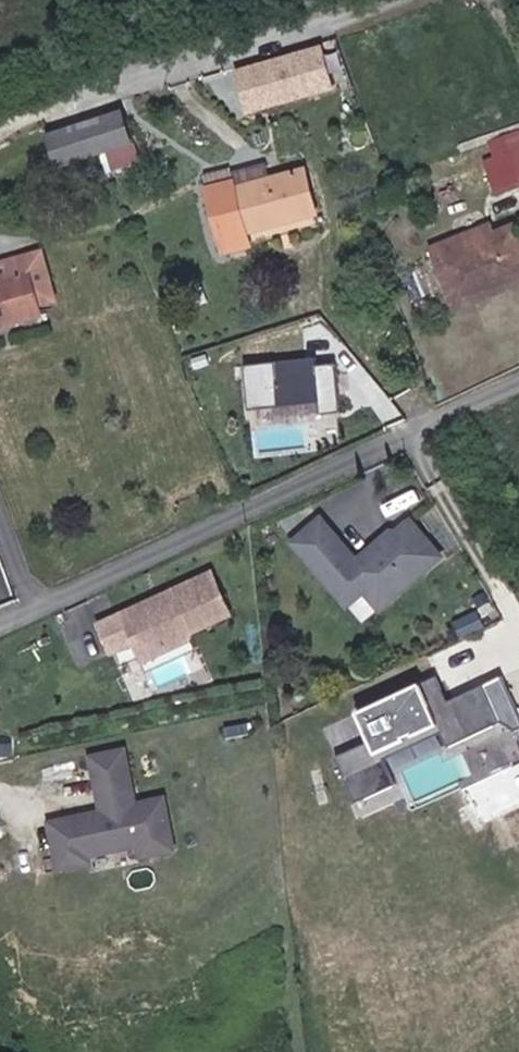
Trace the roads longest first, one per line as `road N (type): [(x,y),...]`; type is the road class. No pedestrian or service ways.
road 1 (residential): [(518,374),(0,619)]
road 2 (residential): [(393,0),(0,124)]

